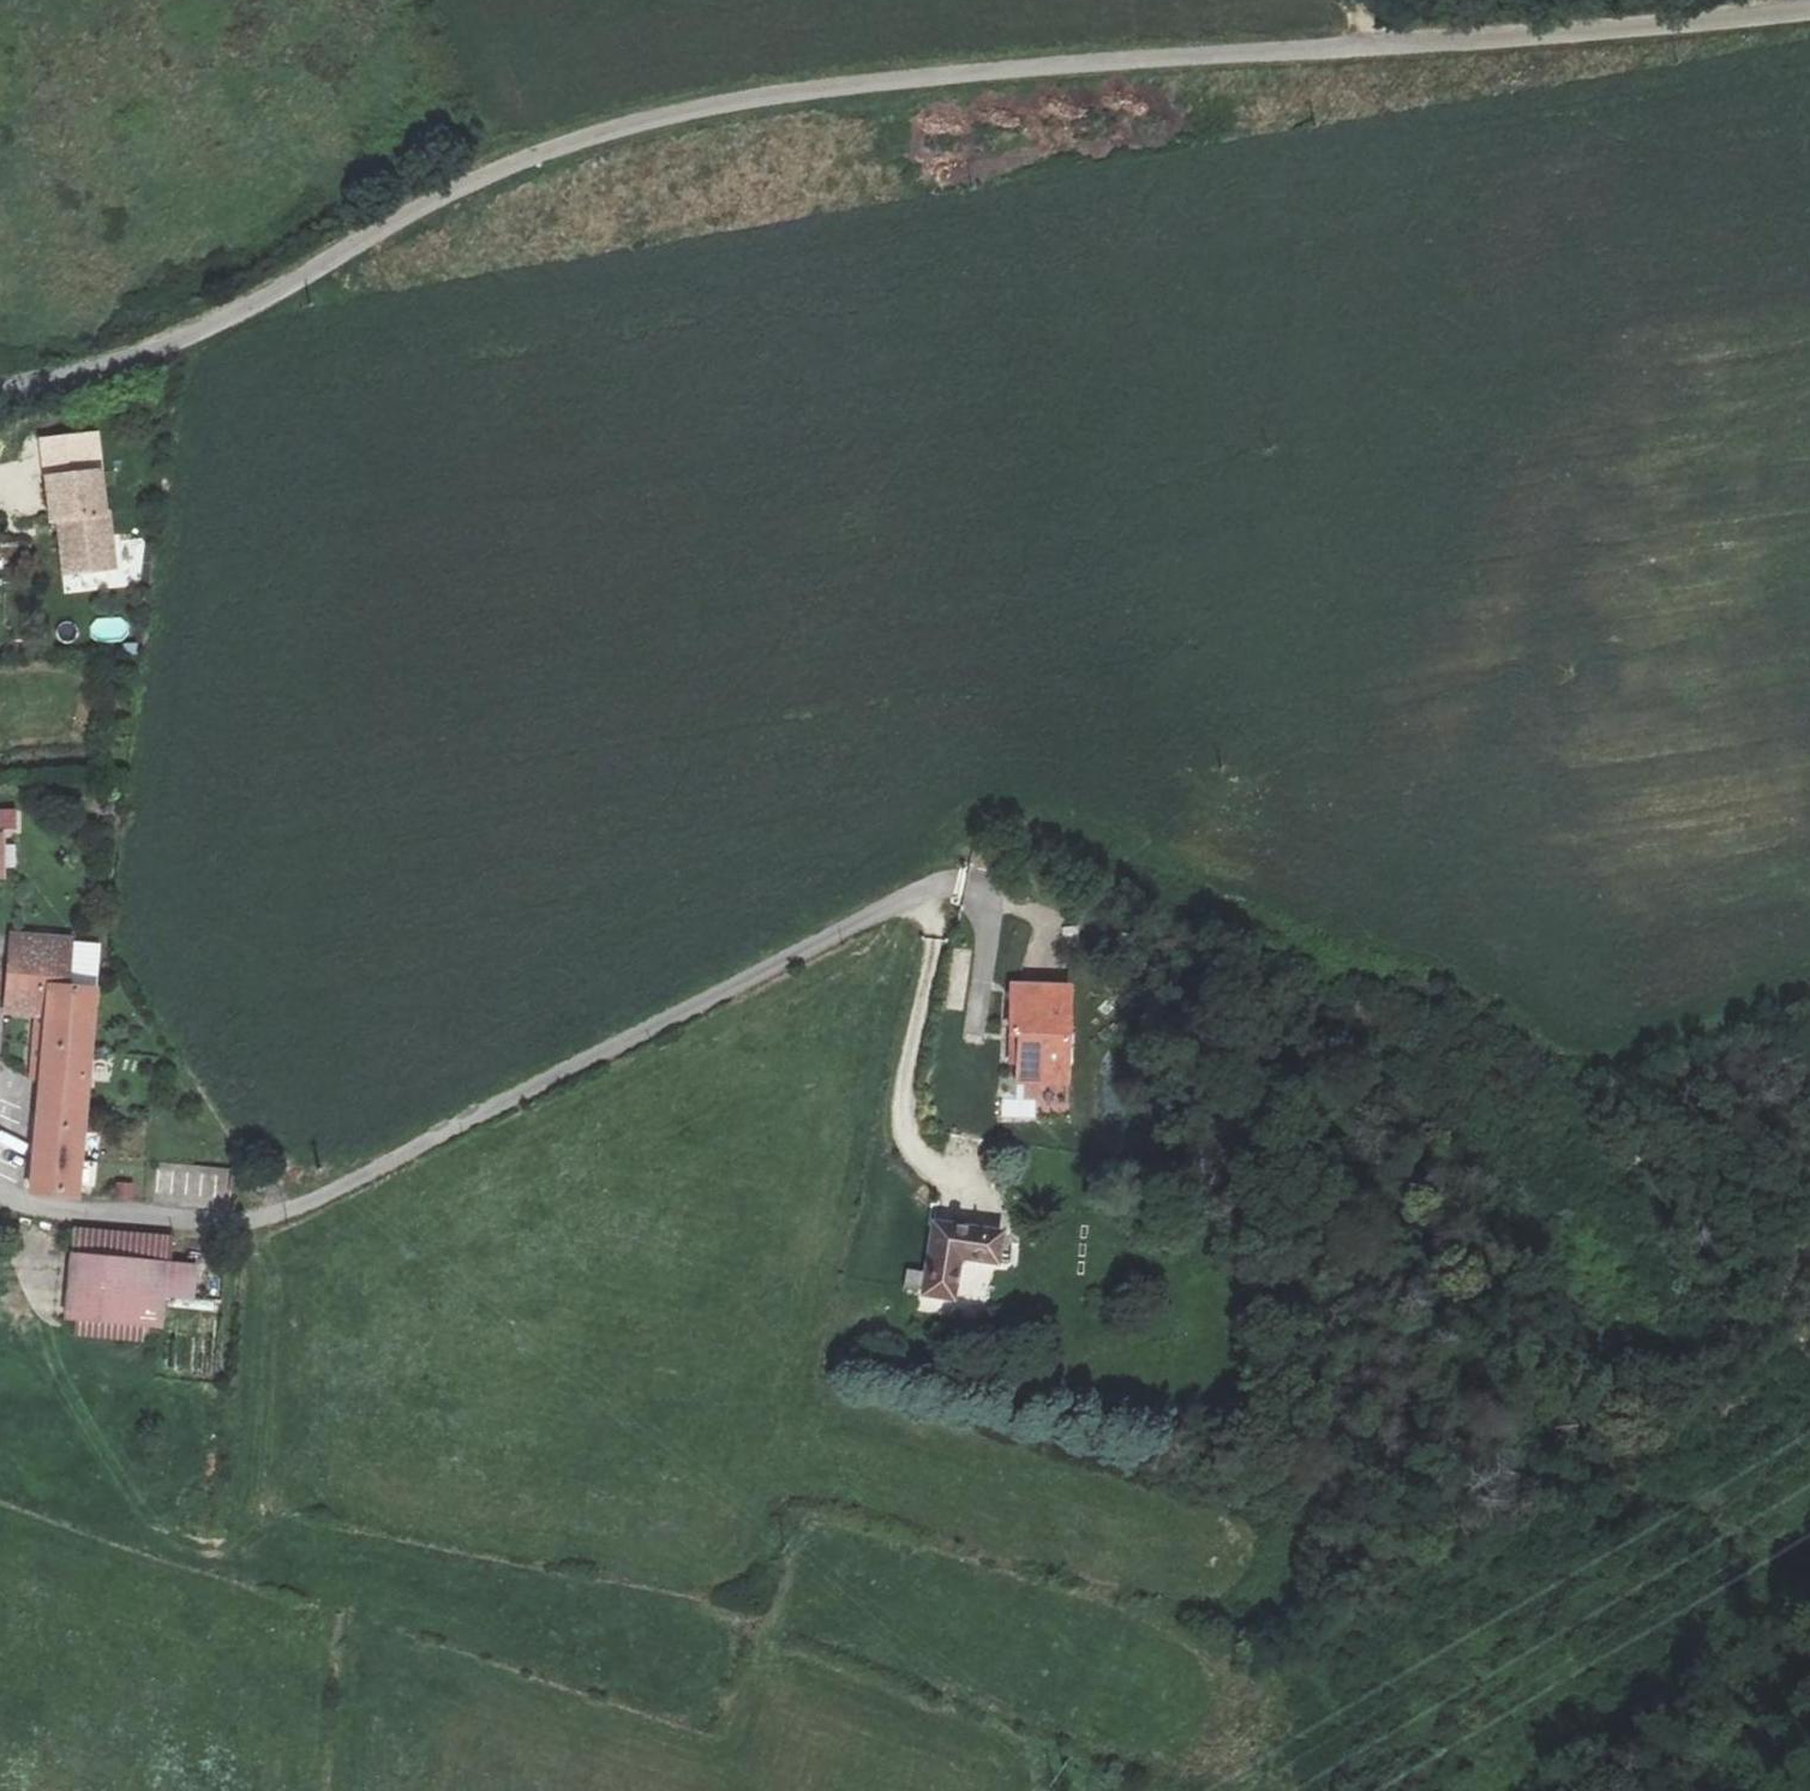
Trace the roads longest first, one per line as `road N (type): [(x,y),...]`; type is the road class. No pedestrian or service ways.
road 1 (unclassified): [(1809,8),(795,93),(638,123),(505,169),(165,350),(0,394)]
road 2 (unclassified): [(0,1193),(61,1208),(222,1222),(269,1216),(307,1204),(896,903),(936,892)]

